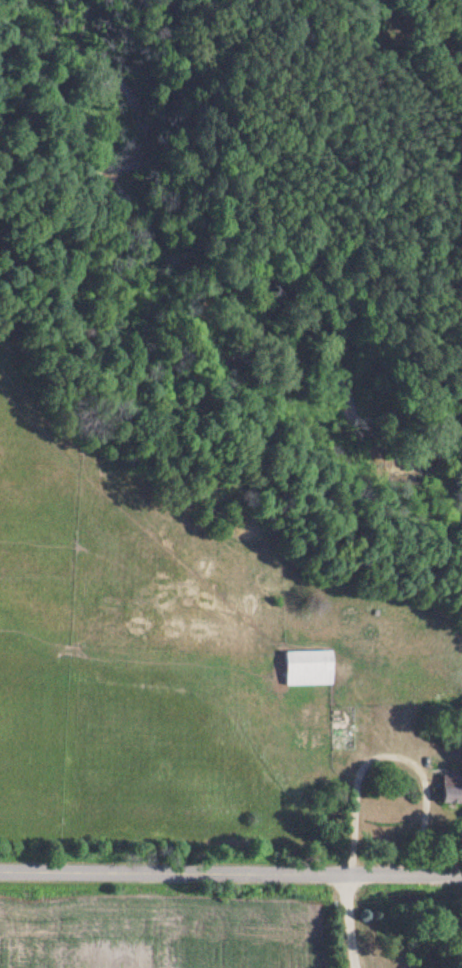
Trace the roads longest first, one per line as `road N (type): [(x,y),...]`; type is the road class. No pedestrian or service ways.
road 1 (residential): [(0,875),(461,871)]

